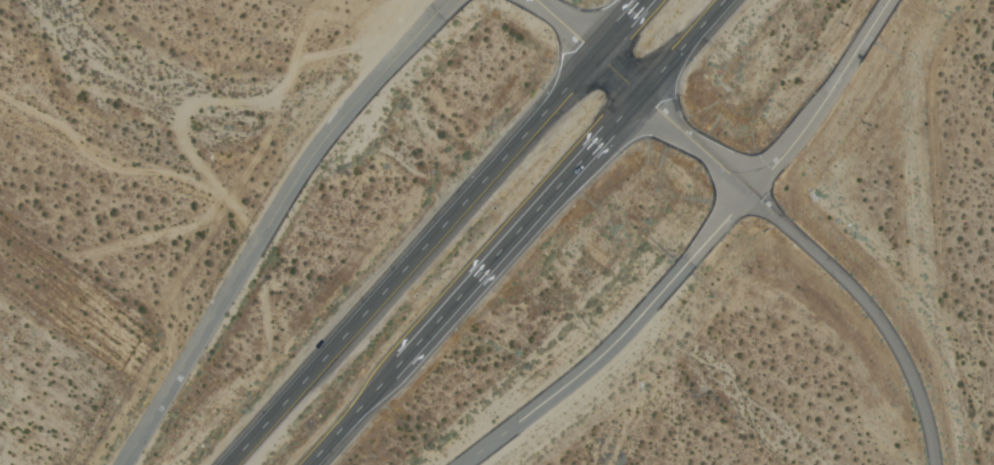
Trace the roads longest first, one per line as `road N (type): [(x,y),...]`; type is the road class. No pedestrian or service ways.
road 1 (residential): [(463,464),(623,335),(809,125),(889,0)]
road 2 (residential): [(937,464),(925,378),(865,305),(533,0)]
road 3 (trunk): [(646,0),(230,464)]
road 4 (trunk): [(310,464),(725,0)]
road 5 (residential): [(448,0),(327,136),(124,464)]

